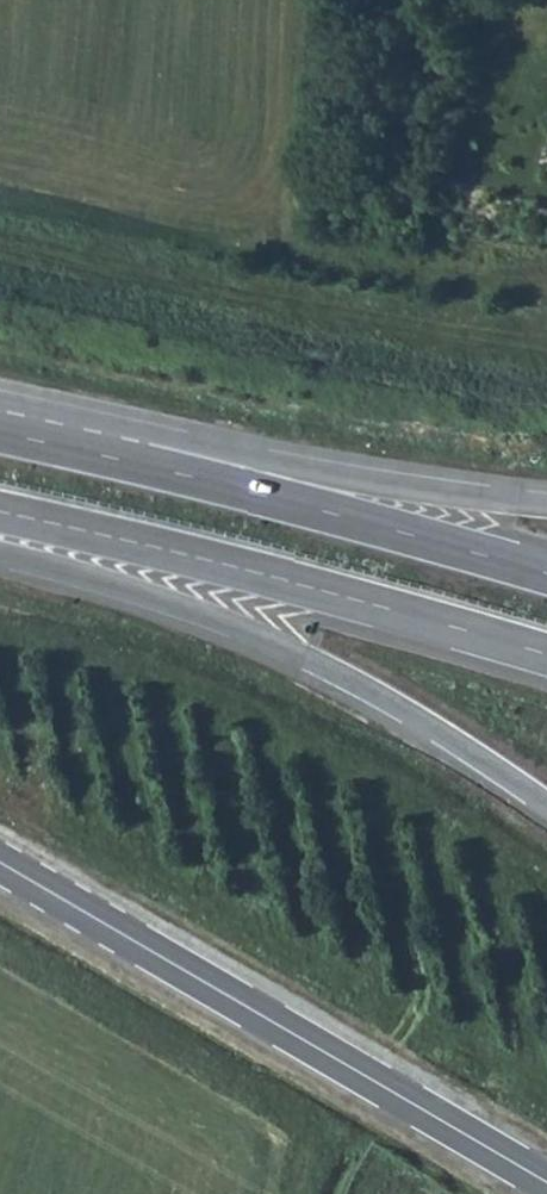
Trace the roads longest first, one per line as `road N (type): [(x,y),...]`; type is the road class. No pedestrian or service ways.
road 1 (tertiary): [(0,867),(546,1187)]
road 2 (trunk): [(0,553),(249,629),(440,731),(546,807)]
road 3 (trunk): [(0,512),(546,653)]
road 4 (trunk): [(546,573),(118,459)]
road 5 (trunk): [(546,505),(378,483),(190,445),(118,459)]
road 6 (track): [(287,240),(480,286),(546,290)]
road 7 (trunk): [(118,459),(0,433)]

